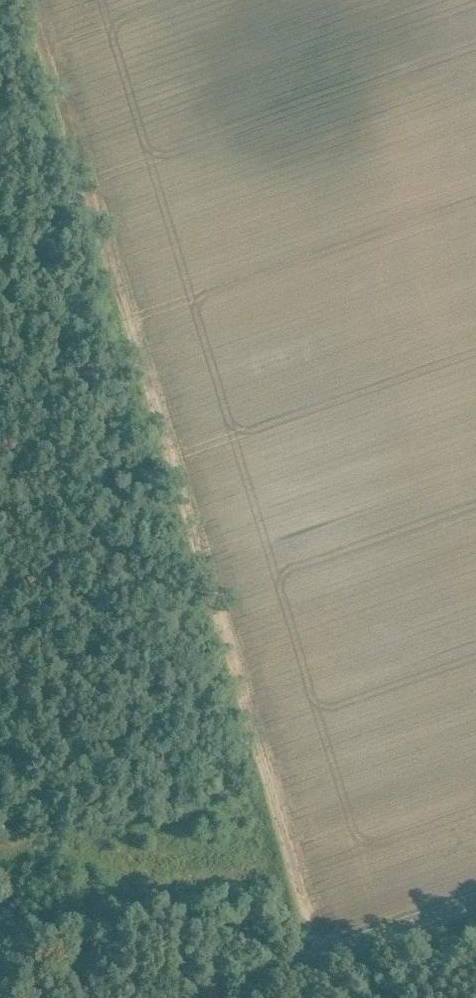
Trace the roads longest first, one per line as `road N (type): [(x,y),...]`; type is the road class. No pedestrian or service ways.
road 1 (unclassified): [(203,997),(475,903)]

